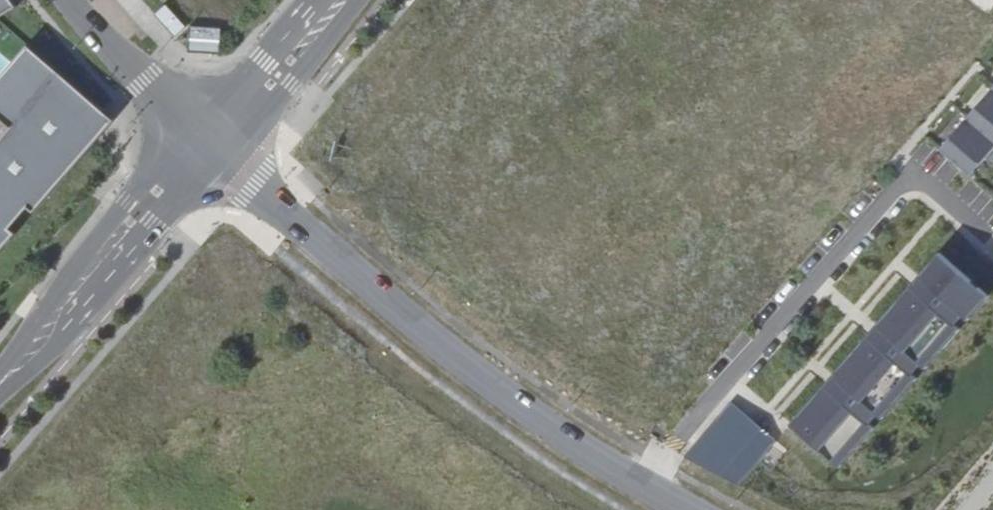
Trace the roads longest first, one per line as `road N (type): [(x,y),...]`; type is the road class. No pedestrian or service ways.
road 1 (unclassified): [(207,141),(486,379),(688,509)]
road 2 (secondary): [(0,376),(207,141)]
road 3 (unclassified): [(69,0),(207,141)]
road 4 (secondary): [(207,141),(328,0)]

